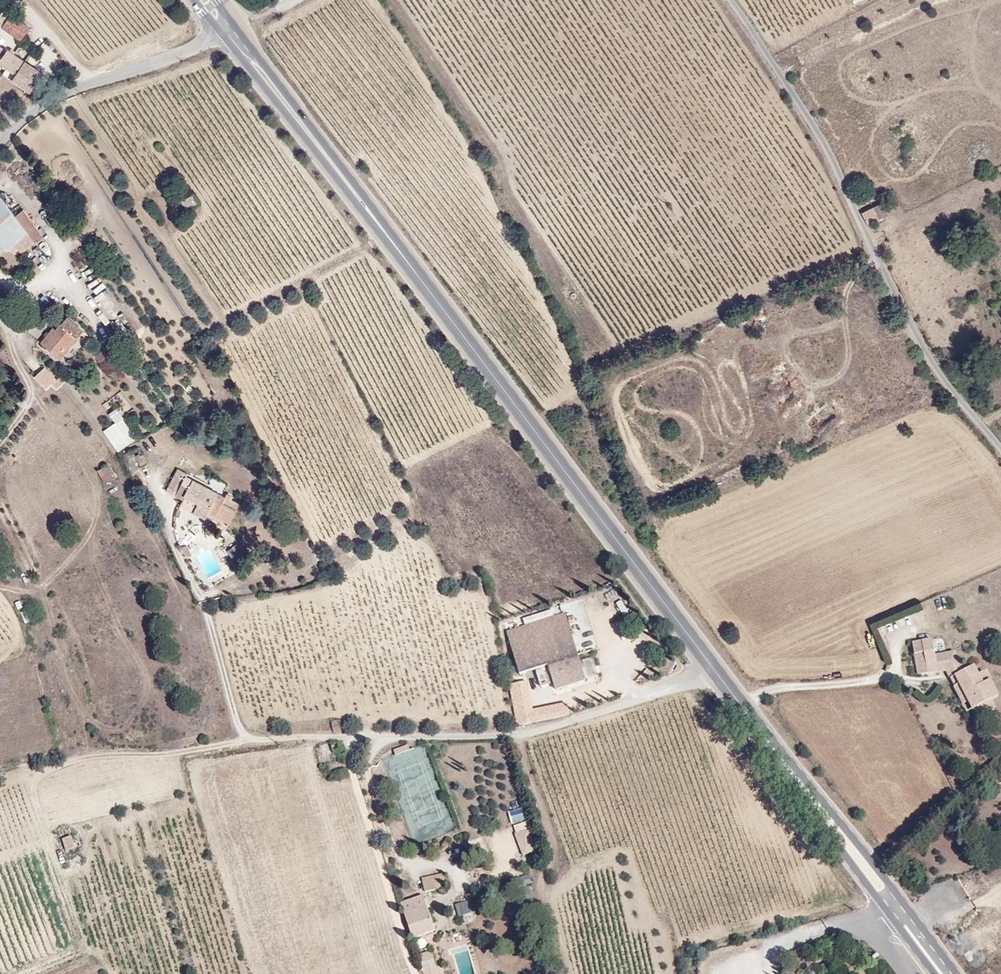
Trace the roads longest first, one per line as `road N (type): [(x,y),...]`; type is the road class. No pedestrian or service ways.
road 1 (unclassified): [(714,669),(518,735),(261,738),(232,716),(205,602)]
road 2 (primary): [(368,209),(714,669)]
road 3 (unclassified): [(1000,457),(925,349),(803,107),(732,0)]
road 4 (unclassified): [(218,31),(184,52),(45,104),(0,142)]
road 5 (primary): [(218,31),(368,209)]
road 6 (primary): [(368,209),(232,21)]
road 7 (primary): [(714,669),(844,842)]
road 8 (track): [(387,234),(234,316)]
road 9 (primary): [(952,973),(844,842)]
road 10 (primary): [(844,842),(935,973)]

